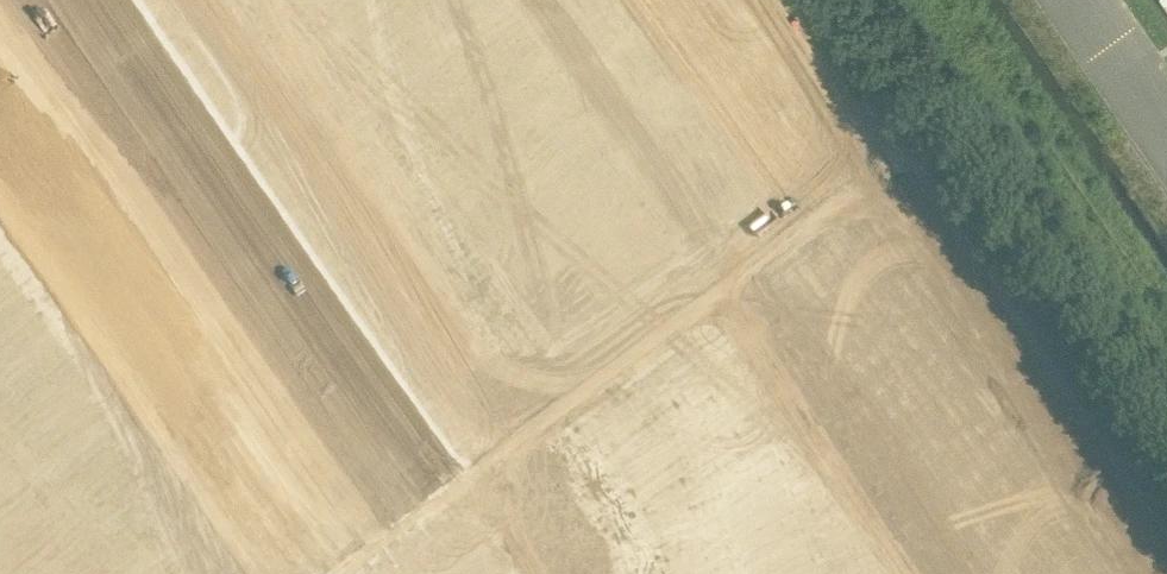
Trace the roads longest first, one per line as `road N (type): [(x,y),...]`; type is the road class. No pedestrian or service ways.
road 1 (track): [(810,0),(1166,518)]

